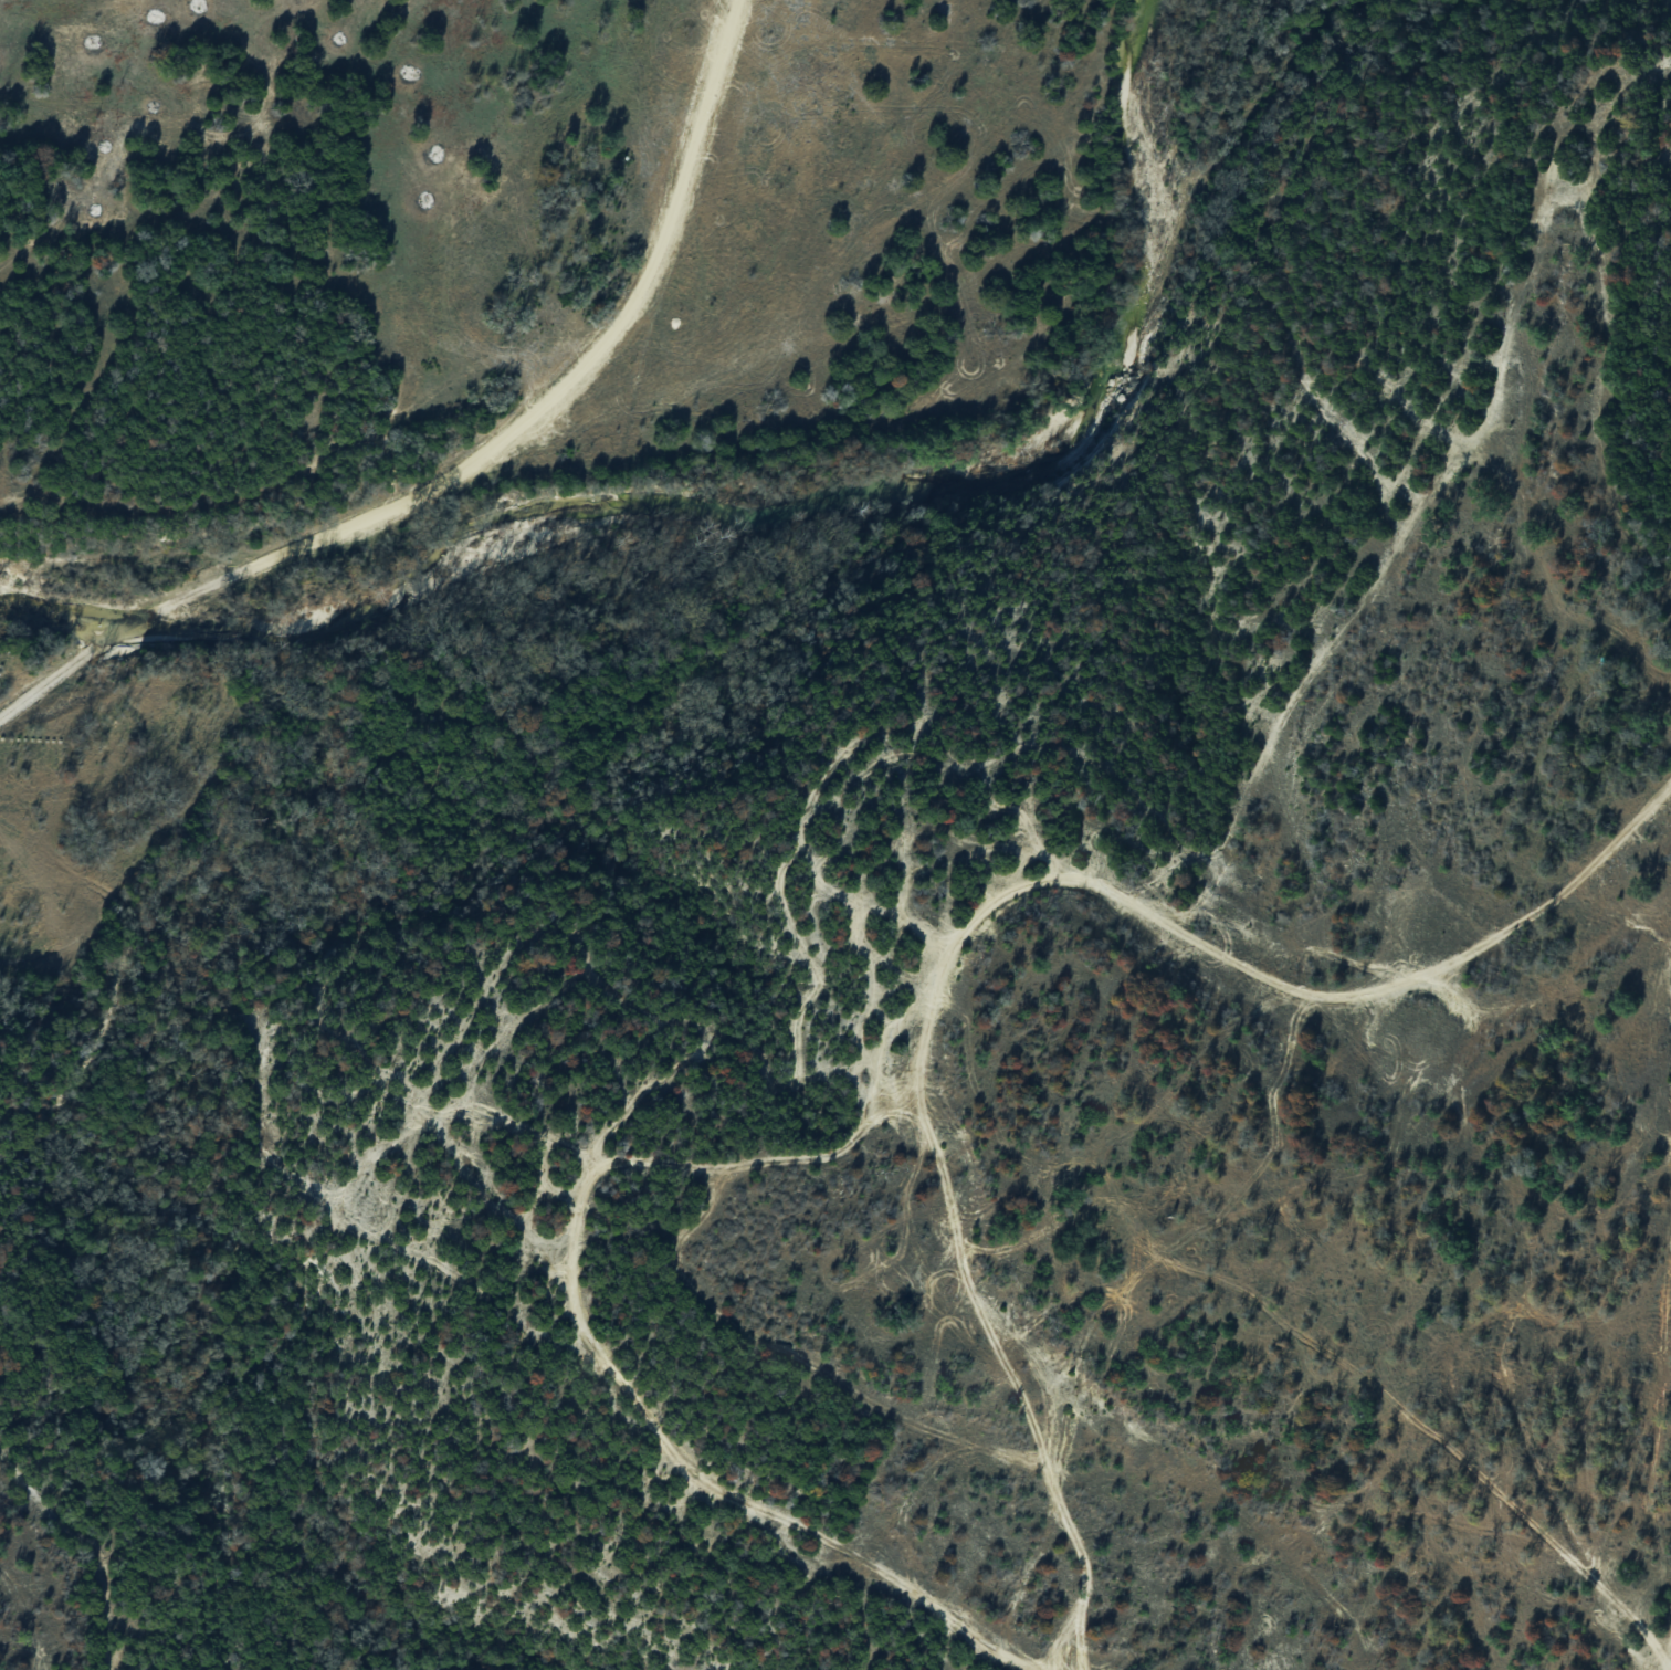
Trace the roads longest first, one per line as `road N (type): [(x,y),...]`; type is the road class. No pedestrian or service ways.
road 1 (track): [(0,704),(207,579),(442,472),(605,332),(648,262),(728,0)]

